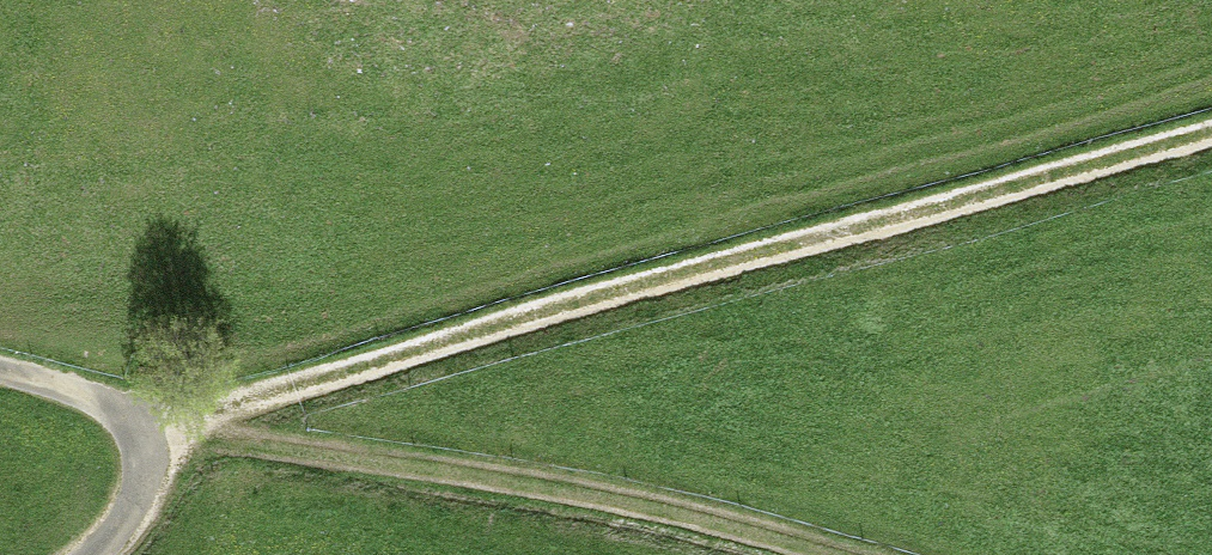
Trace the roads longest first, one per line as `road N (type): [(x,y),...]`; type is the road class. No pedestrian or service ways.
road 1 (track): [(1211,133),(583,303),(145,439)]
road 2 (track): [(863,554),(453,470),(145,439)]
road 3 (track): [(0,372),(94,396),(145,439)]
road 4 (track): [(95,554),(126,520),(145,439)]

